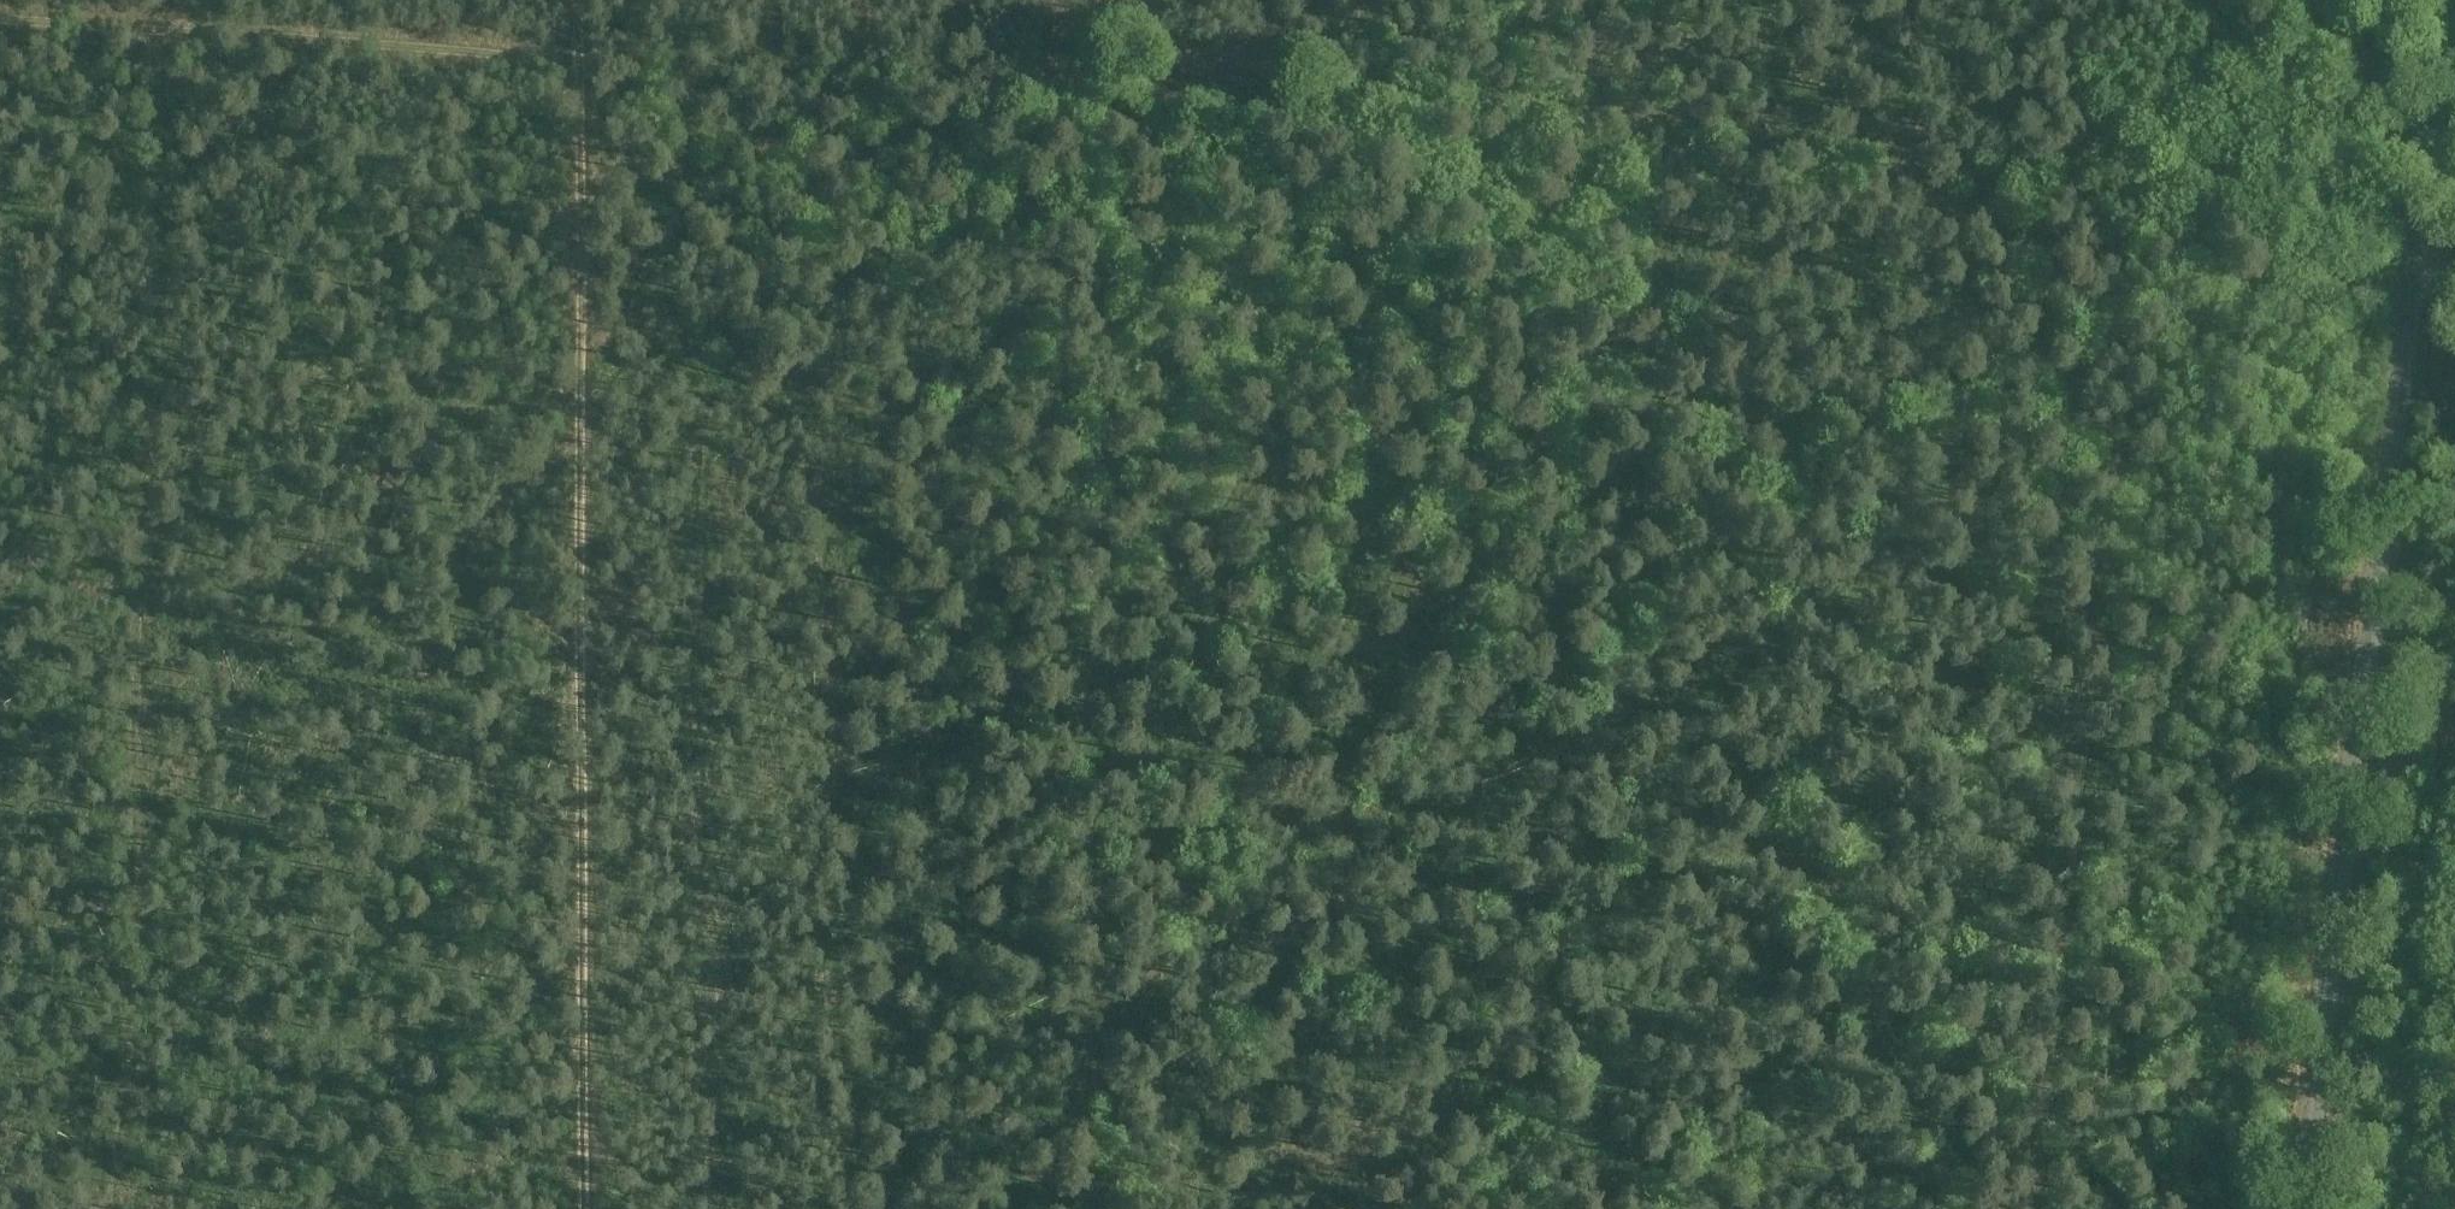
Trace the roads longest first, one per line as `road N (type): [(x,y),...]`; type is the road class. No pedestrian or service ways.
road 1 (tertiary): [(2304,1208),(2416,251),(2374,0)]
road 2 (track): [(574,0),(587,1208)]
road 3 (track): [(0,18),(577,59)]

